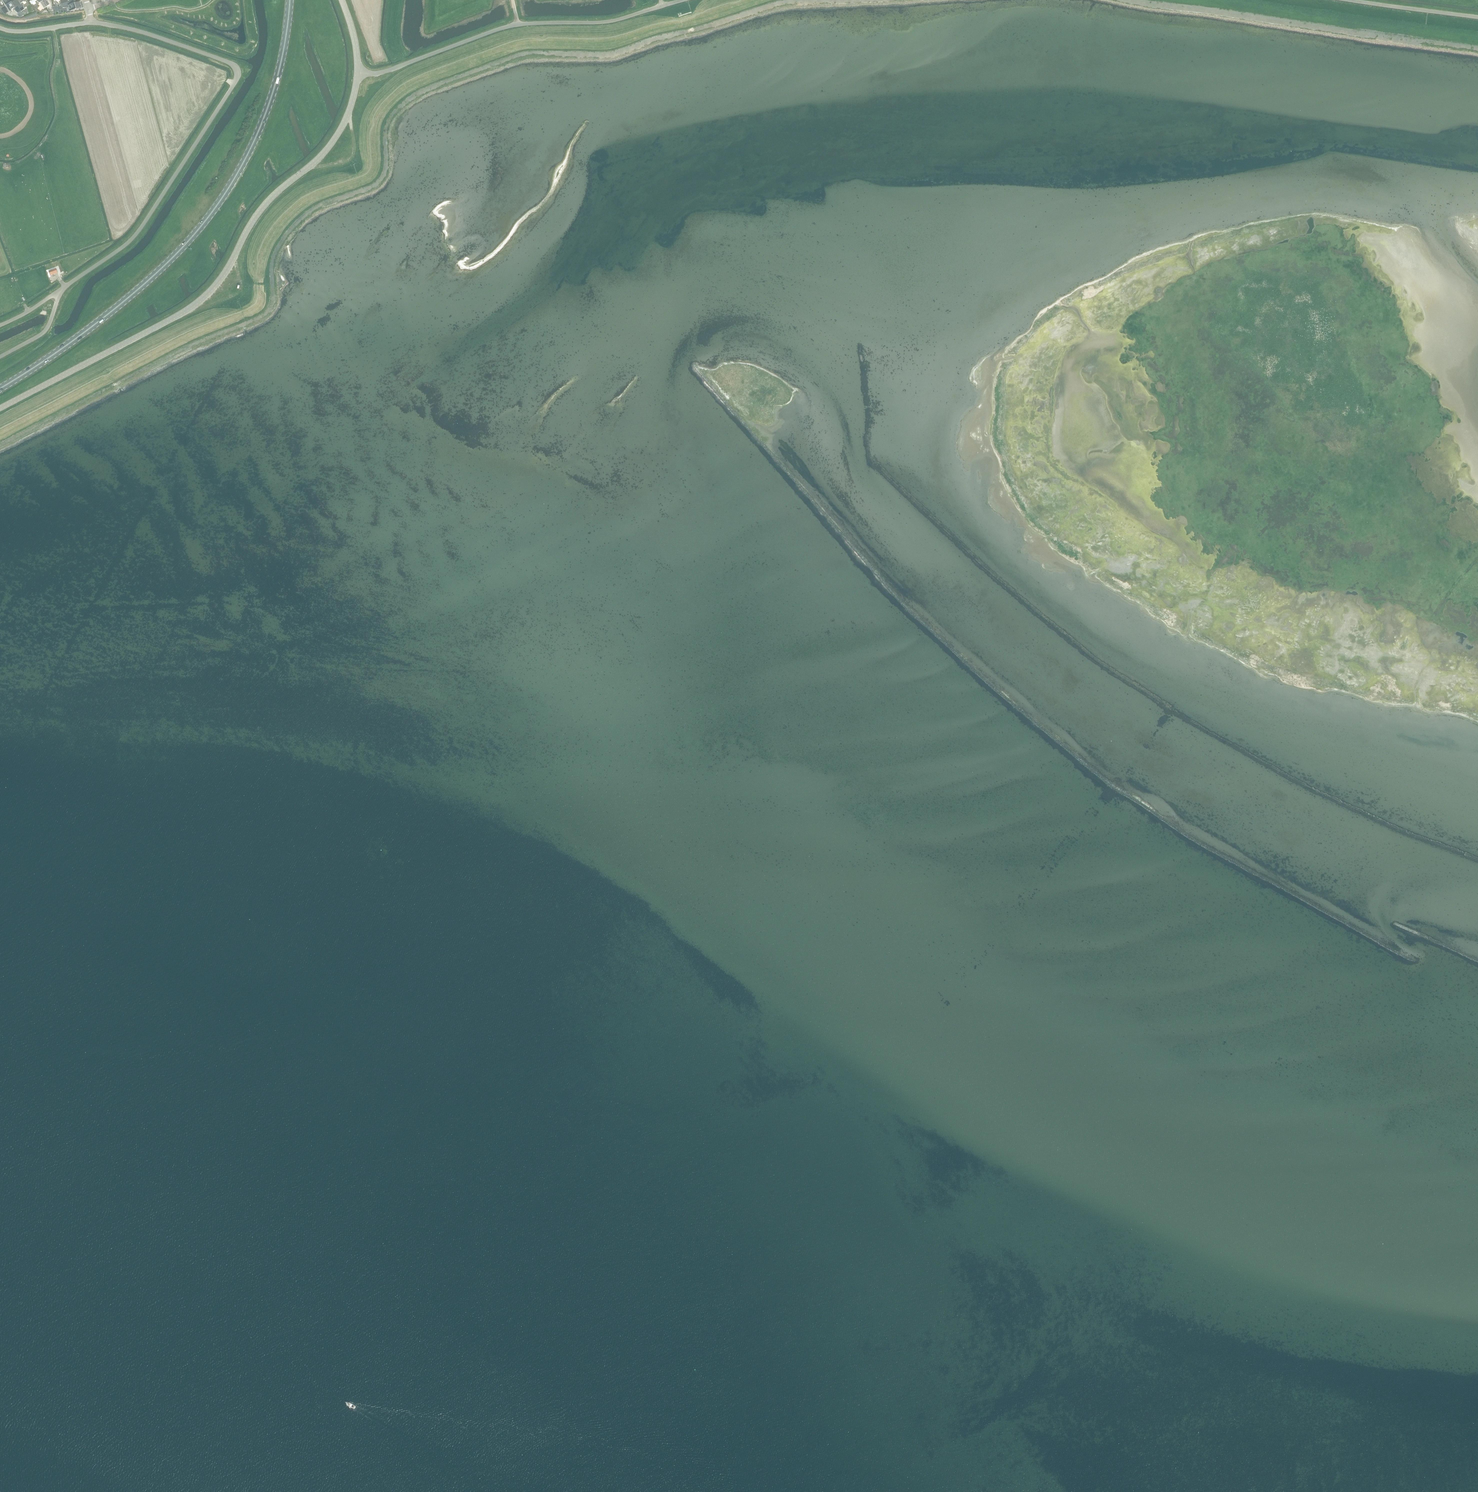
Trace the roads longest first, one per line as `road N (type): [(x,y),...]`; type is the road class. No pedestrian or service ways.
road 1 (unclassified): [(0,408),(208,292),(262,208),(337,135),(357,72)]
road 2 (primary): [(0,388),(115,308),(209,216),(263,120),(290,0)]
road 3 (unclassified): [(60,290),(134,237),(238,74),(228,62),(92,23)]
road 4 (unclassified): [(357,72),(389,70),(517,23),(604,23),(681,0)]
road 5 (track): [(1229,0),(1477,34)]
road 6 (unclassified): [(1477,17),(1351,0)]

